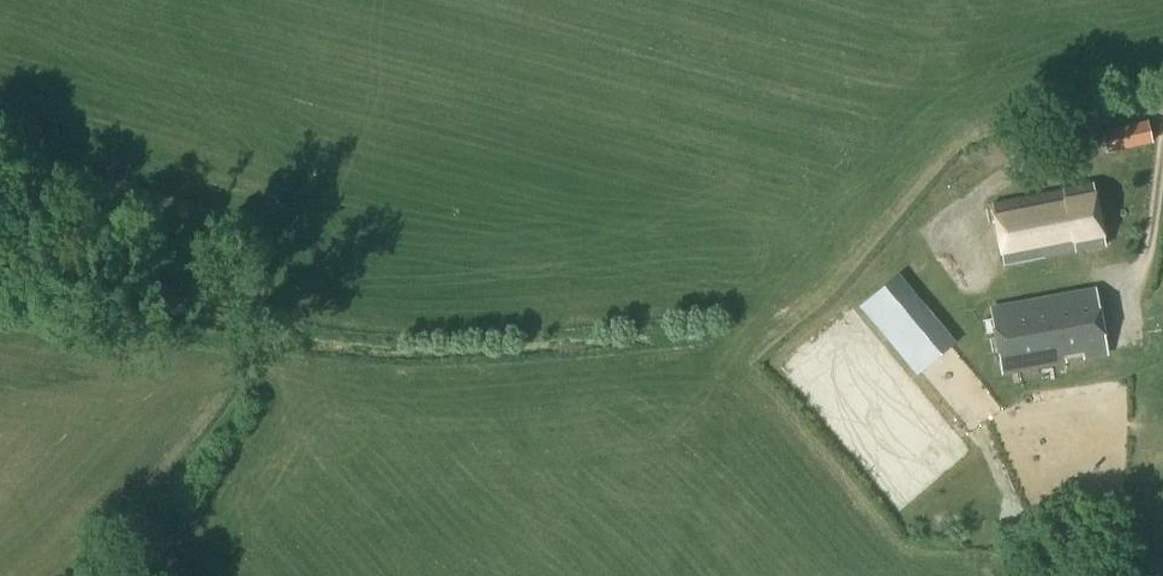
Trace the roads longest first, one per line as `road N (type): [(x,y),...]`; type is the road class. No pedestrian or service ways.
road 1 (track): [(0,212),(50,230),(223,257),(239,301),(237,369),(115,532),(72,575)]
road 2 (track): [(1162,108),(1080,126),(946,225)]

